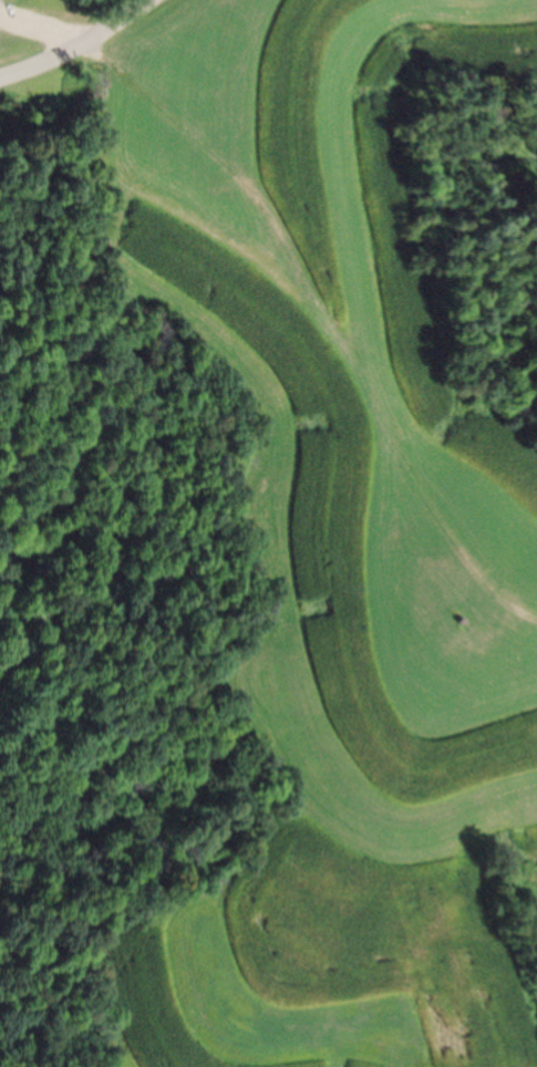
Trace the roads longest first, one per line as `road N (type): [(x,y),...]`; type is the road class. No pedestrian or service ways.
road 1 (residential): [(0,77),(76,48),(147,0)]

